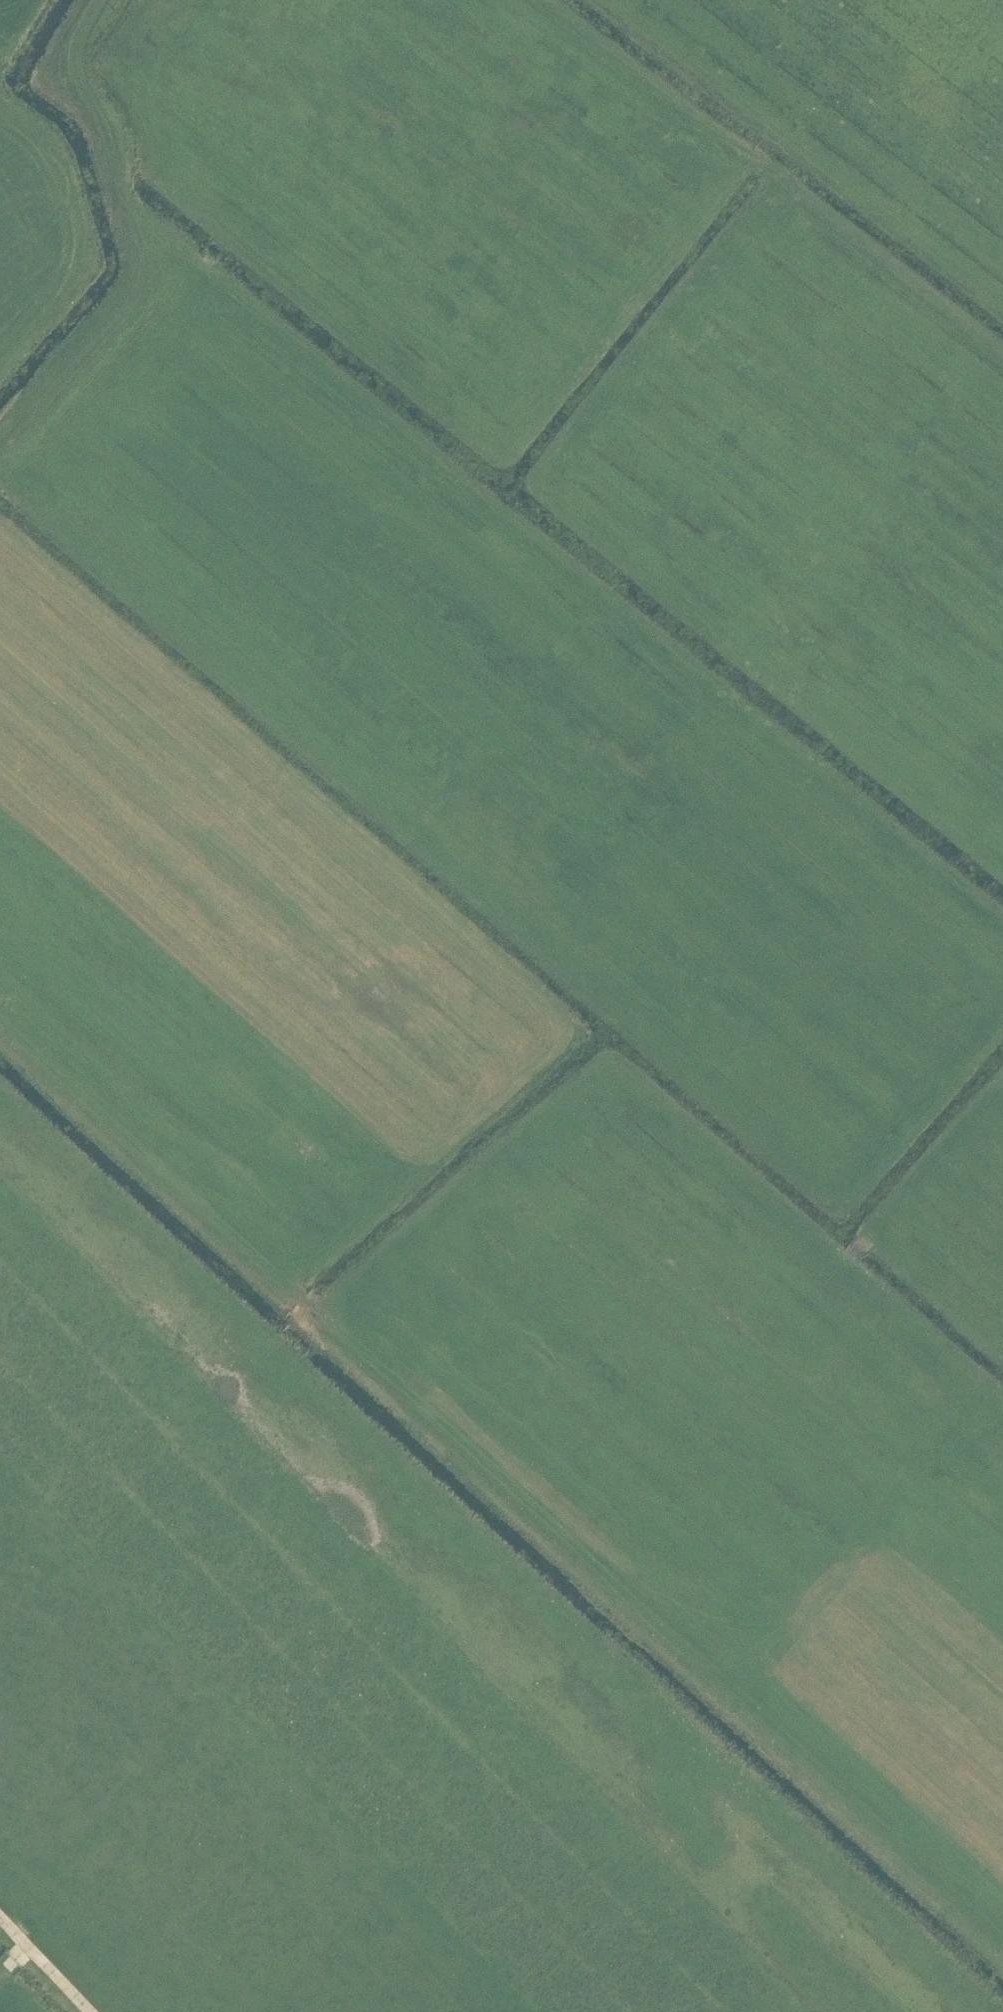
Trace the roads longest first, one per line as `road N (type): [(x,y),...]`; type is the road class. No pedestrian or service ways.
road 1 (track): [(98,0),(66,67),(103,134),(126,210),(129,279),(84,353),(0,443)]
road 2 (track): [(0,1919),(90,2011)]

